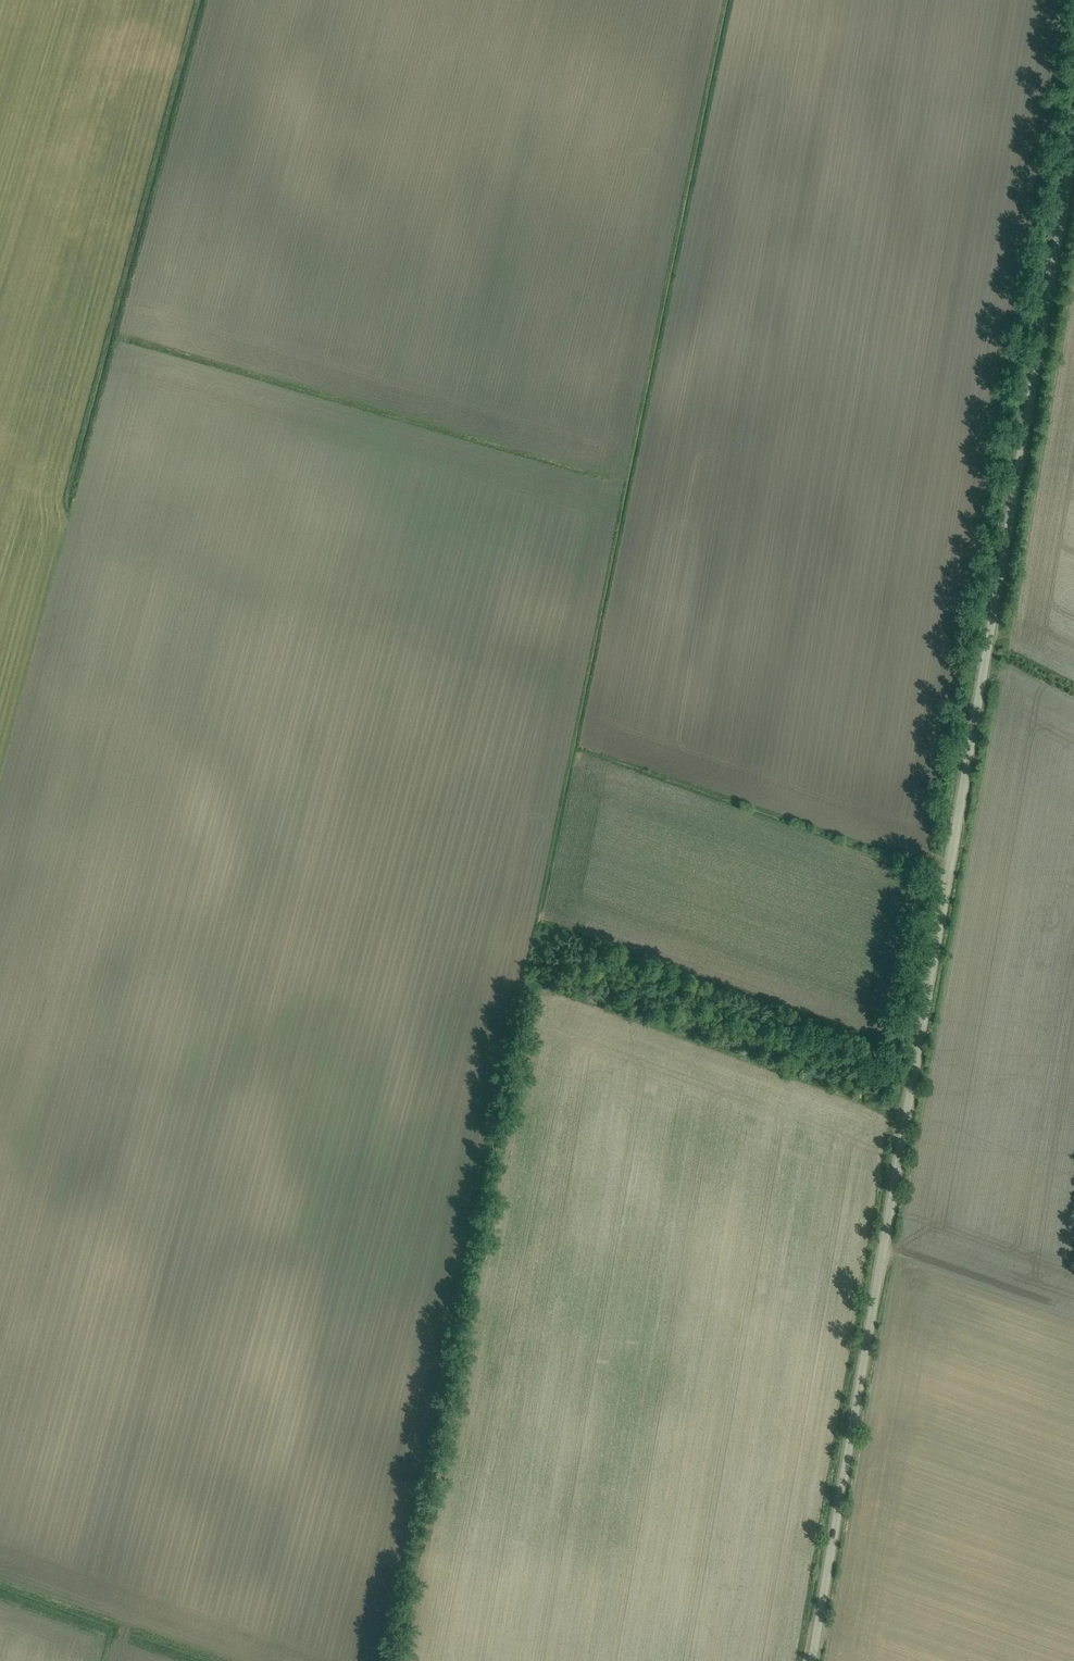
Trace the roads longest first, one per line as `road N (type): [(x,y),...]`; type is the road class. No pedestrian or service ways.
road 1 (unclassified): [(808,1660),(1073,136)]

